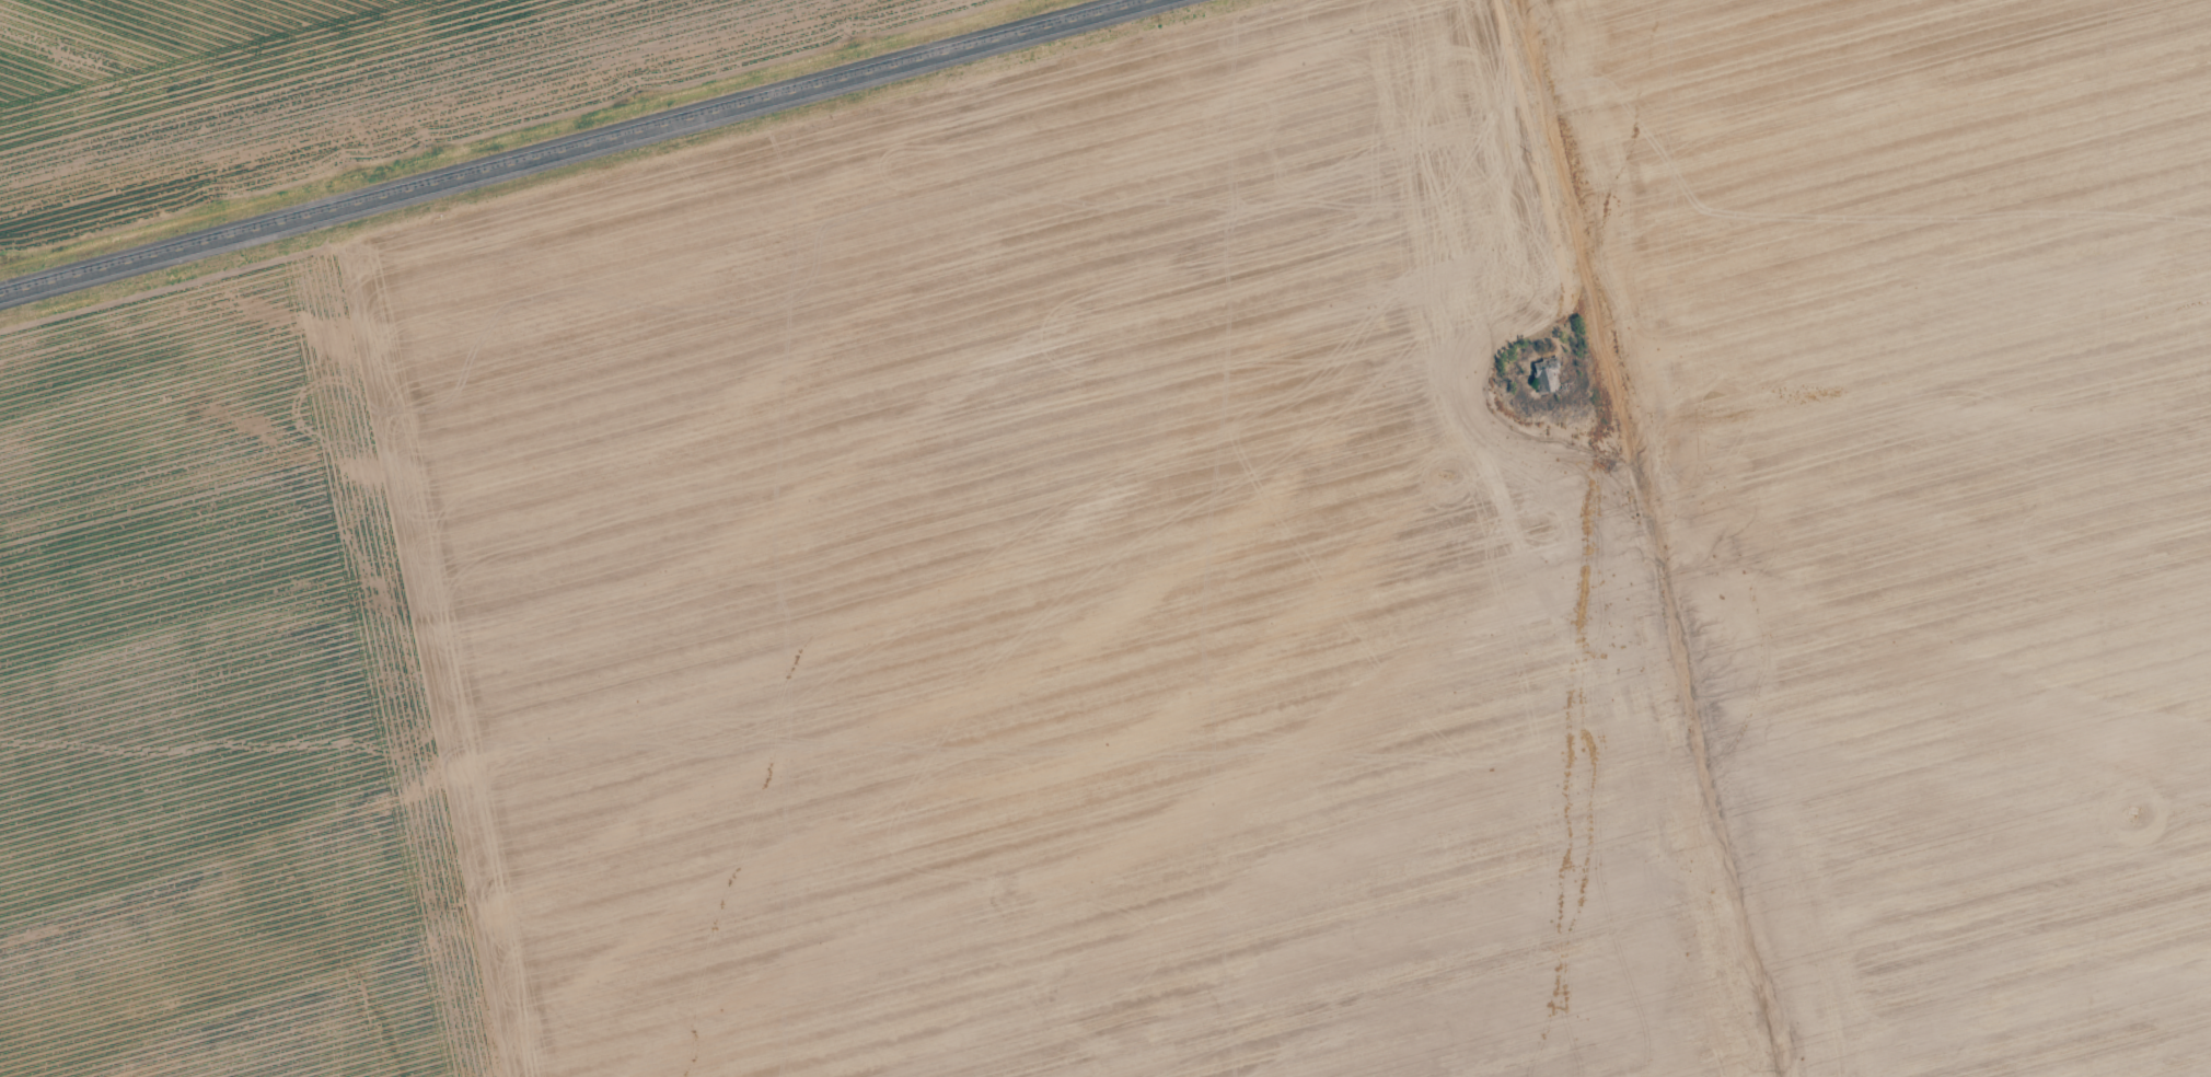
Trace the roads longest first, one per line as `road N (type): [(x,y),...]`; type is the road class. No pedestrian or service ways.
road 1 (secondary): [(0,292),(1130,0)]
road 2 (residential): [(1491,0),(1549,288)]

